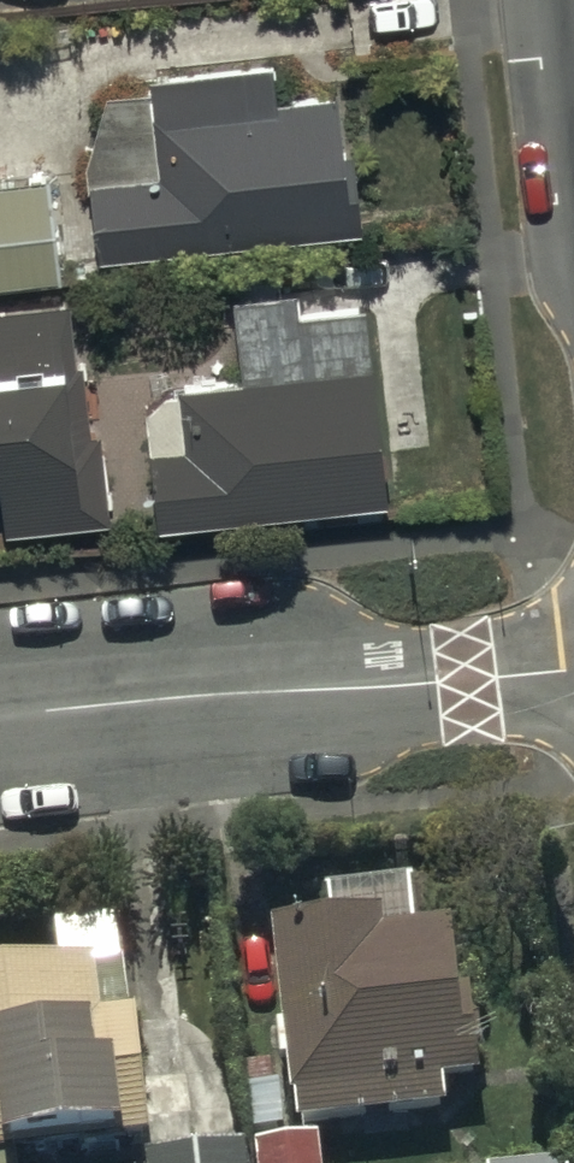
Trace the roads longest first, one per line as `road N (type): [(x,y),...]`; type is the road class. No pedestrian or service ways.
road 1 (residential): [(0,714),(217,691),(573,671)]

